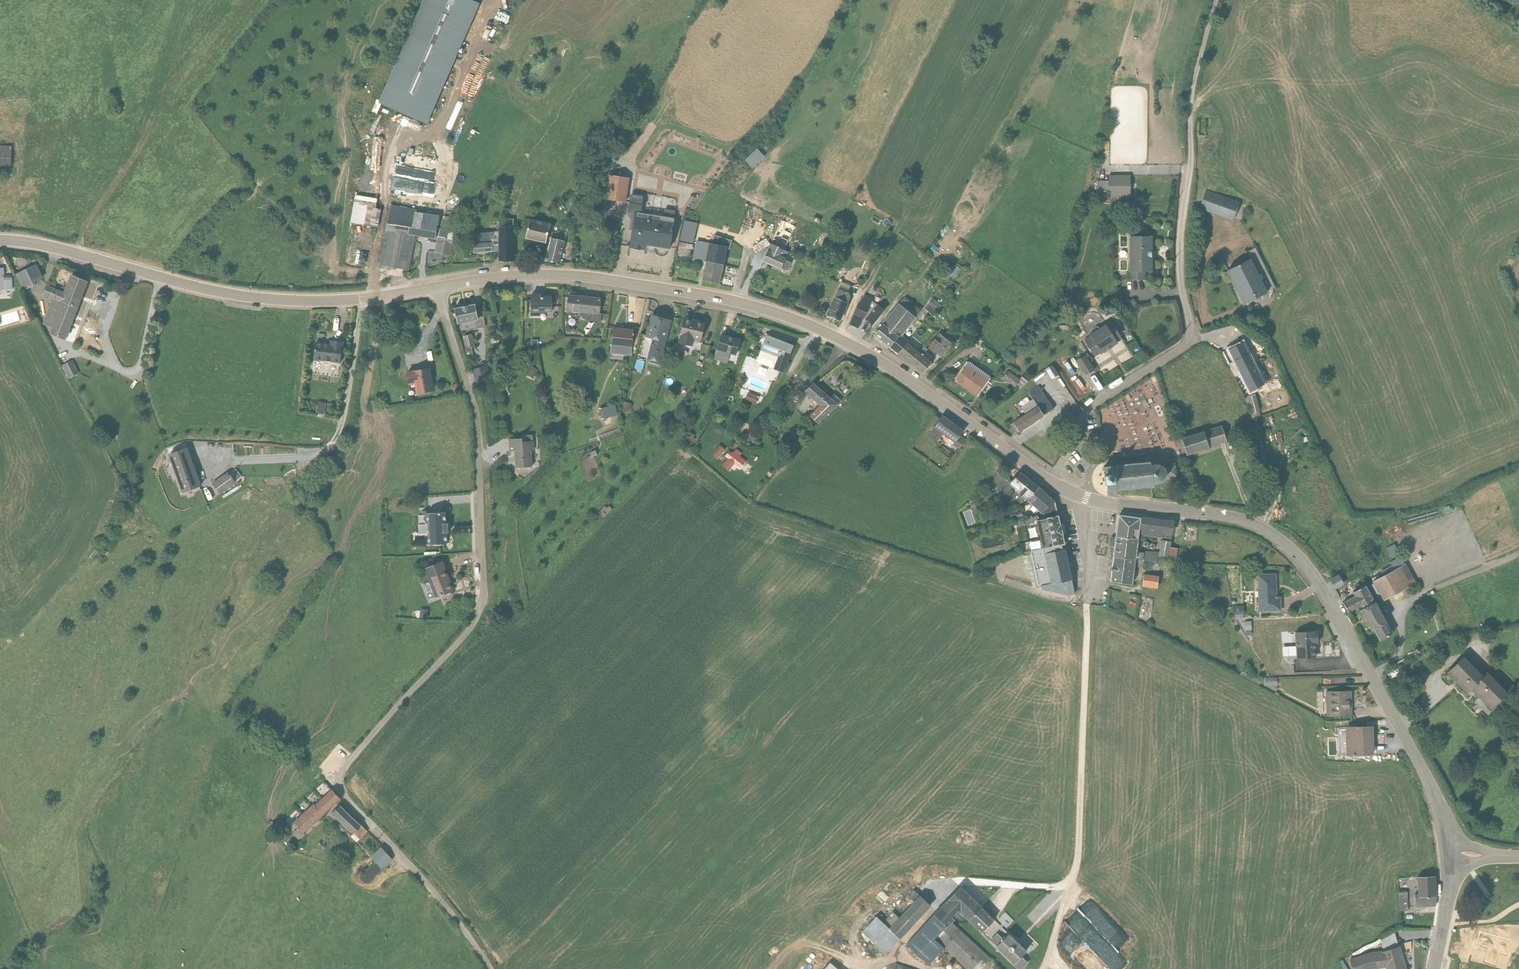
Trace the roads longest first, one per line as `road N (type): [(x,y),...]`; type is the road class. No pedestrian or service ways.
road 1 (tertiary): [(1051,482),(890,368),(783,314),(571,276),(485,277),(436,287)]
road 2 (unclassified): [(436,287),(473,400),(482,597),(471,625),(341,771),(340,787),(375,826)]
road 3 (tertiary): [(1451,841),(1402,734),(1292,548),(1248,523),(1085,496)]
road 4 (tertiary): [(436,287),(334,302),(247,297),(0,240)]
road 5 (residential): [(1051,482),(1089,409),(1189,336),(1181,249),(1190,167)]
road 6 (track): [(375,826),(492,968)]
road 7 (unclassified): [(1190,167),(1193,82),(1215,0)]

